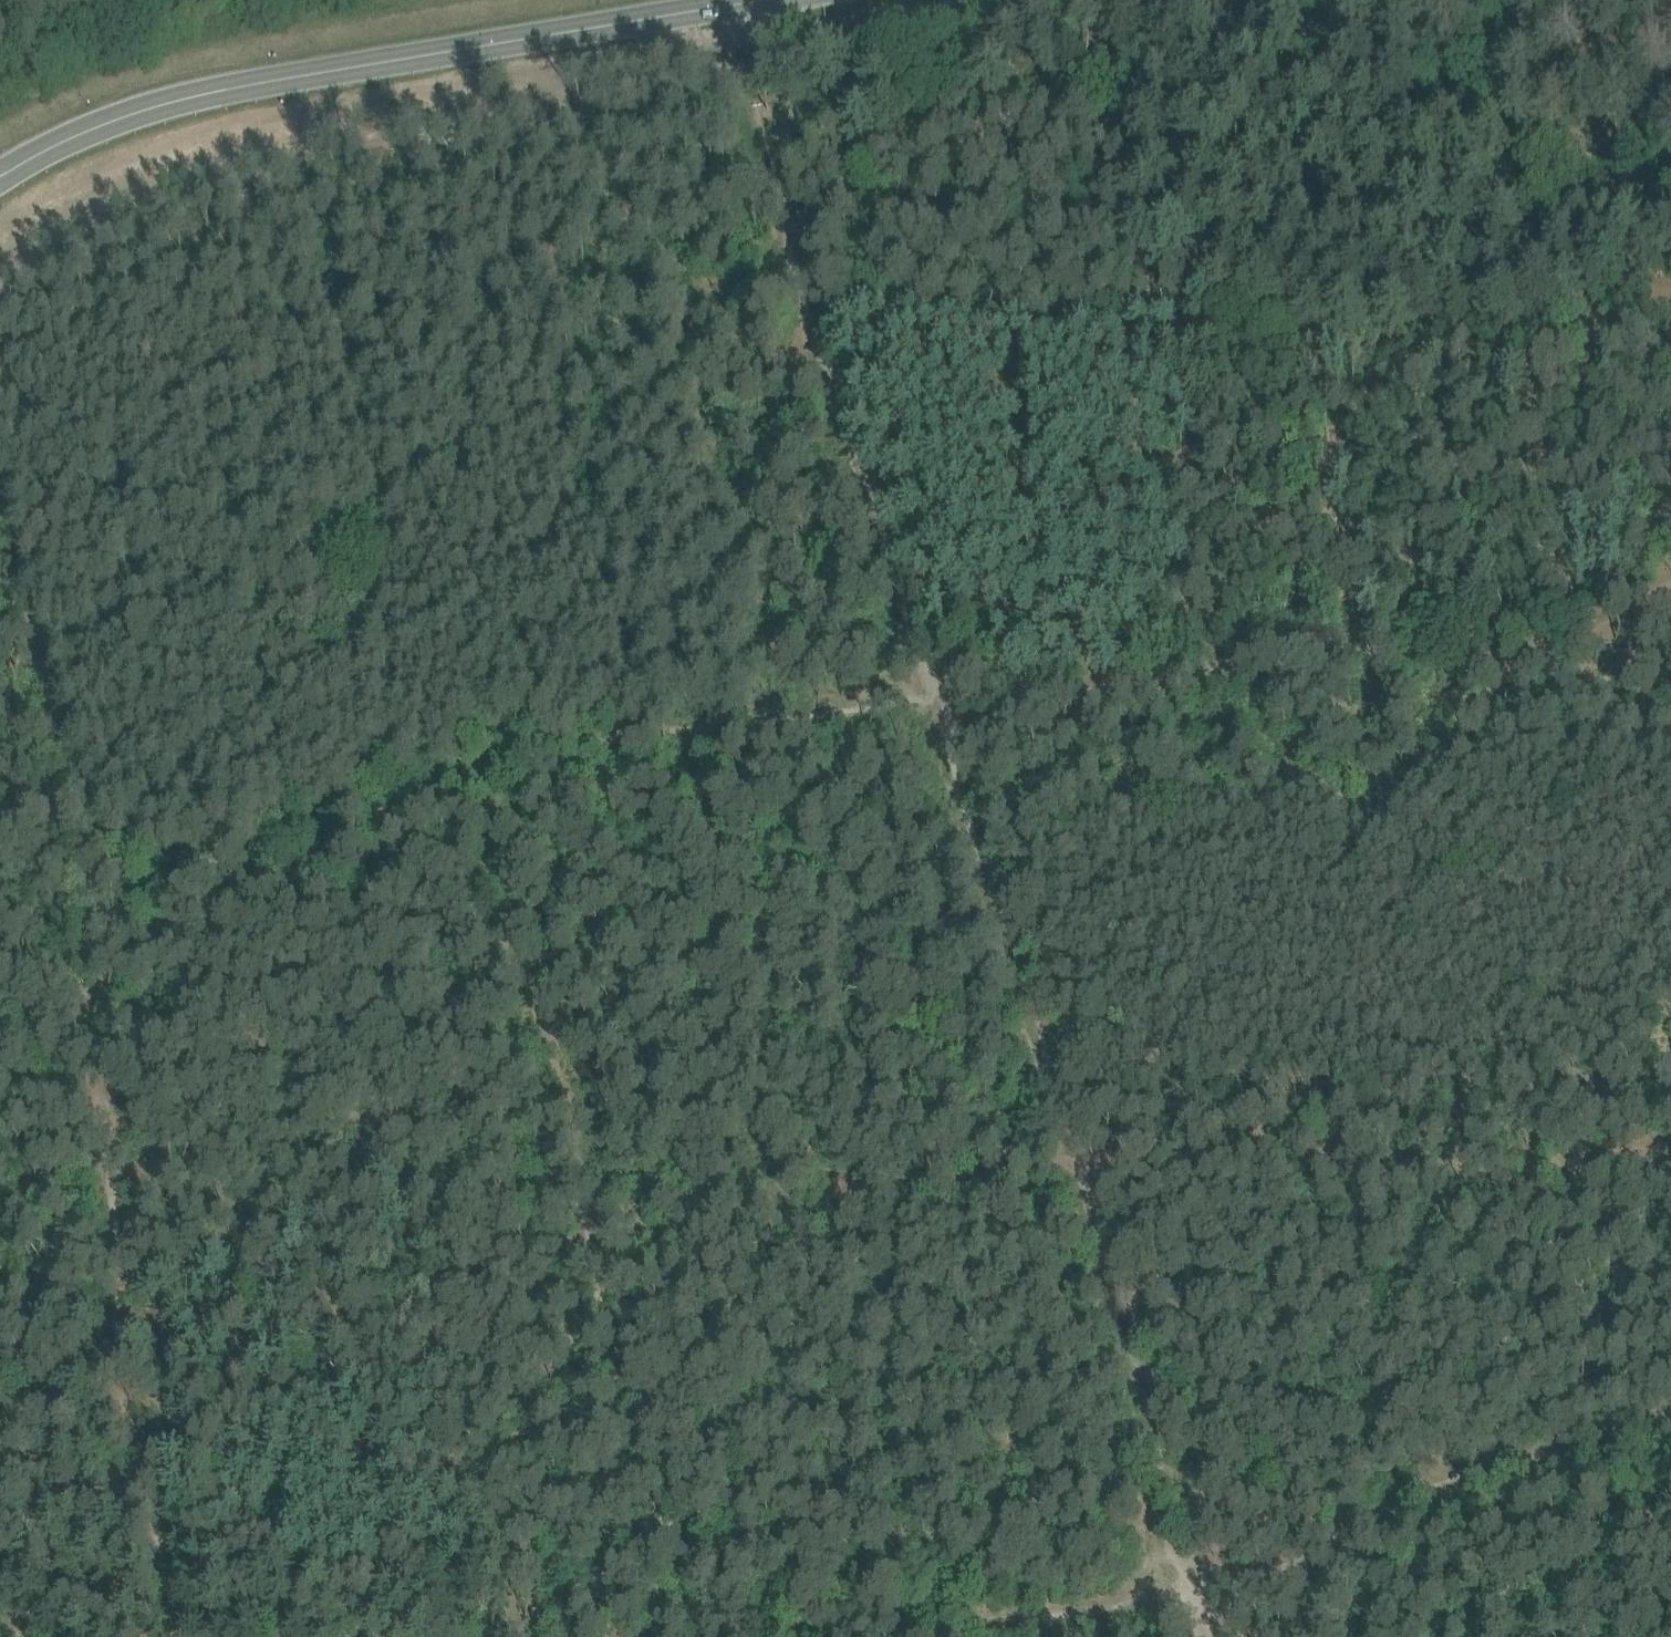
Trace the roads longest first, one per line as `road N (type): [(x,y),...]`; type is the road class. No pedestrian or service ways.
road 1 (tertiary): [(0,175),(72,136),(205,95),(759,0)]

